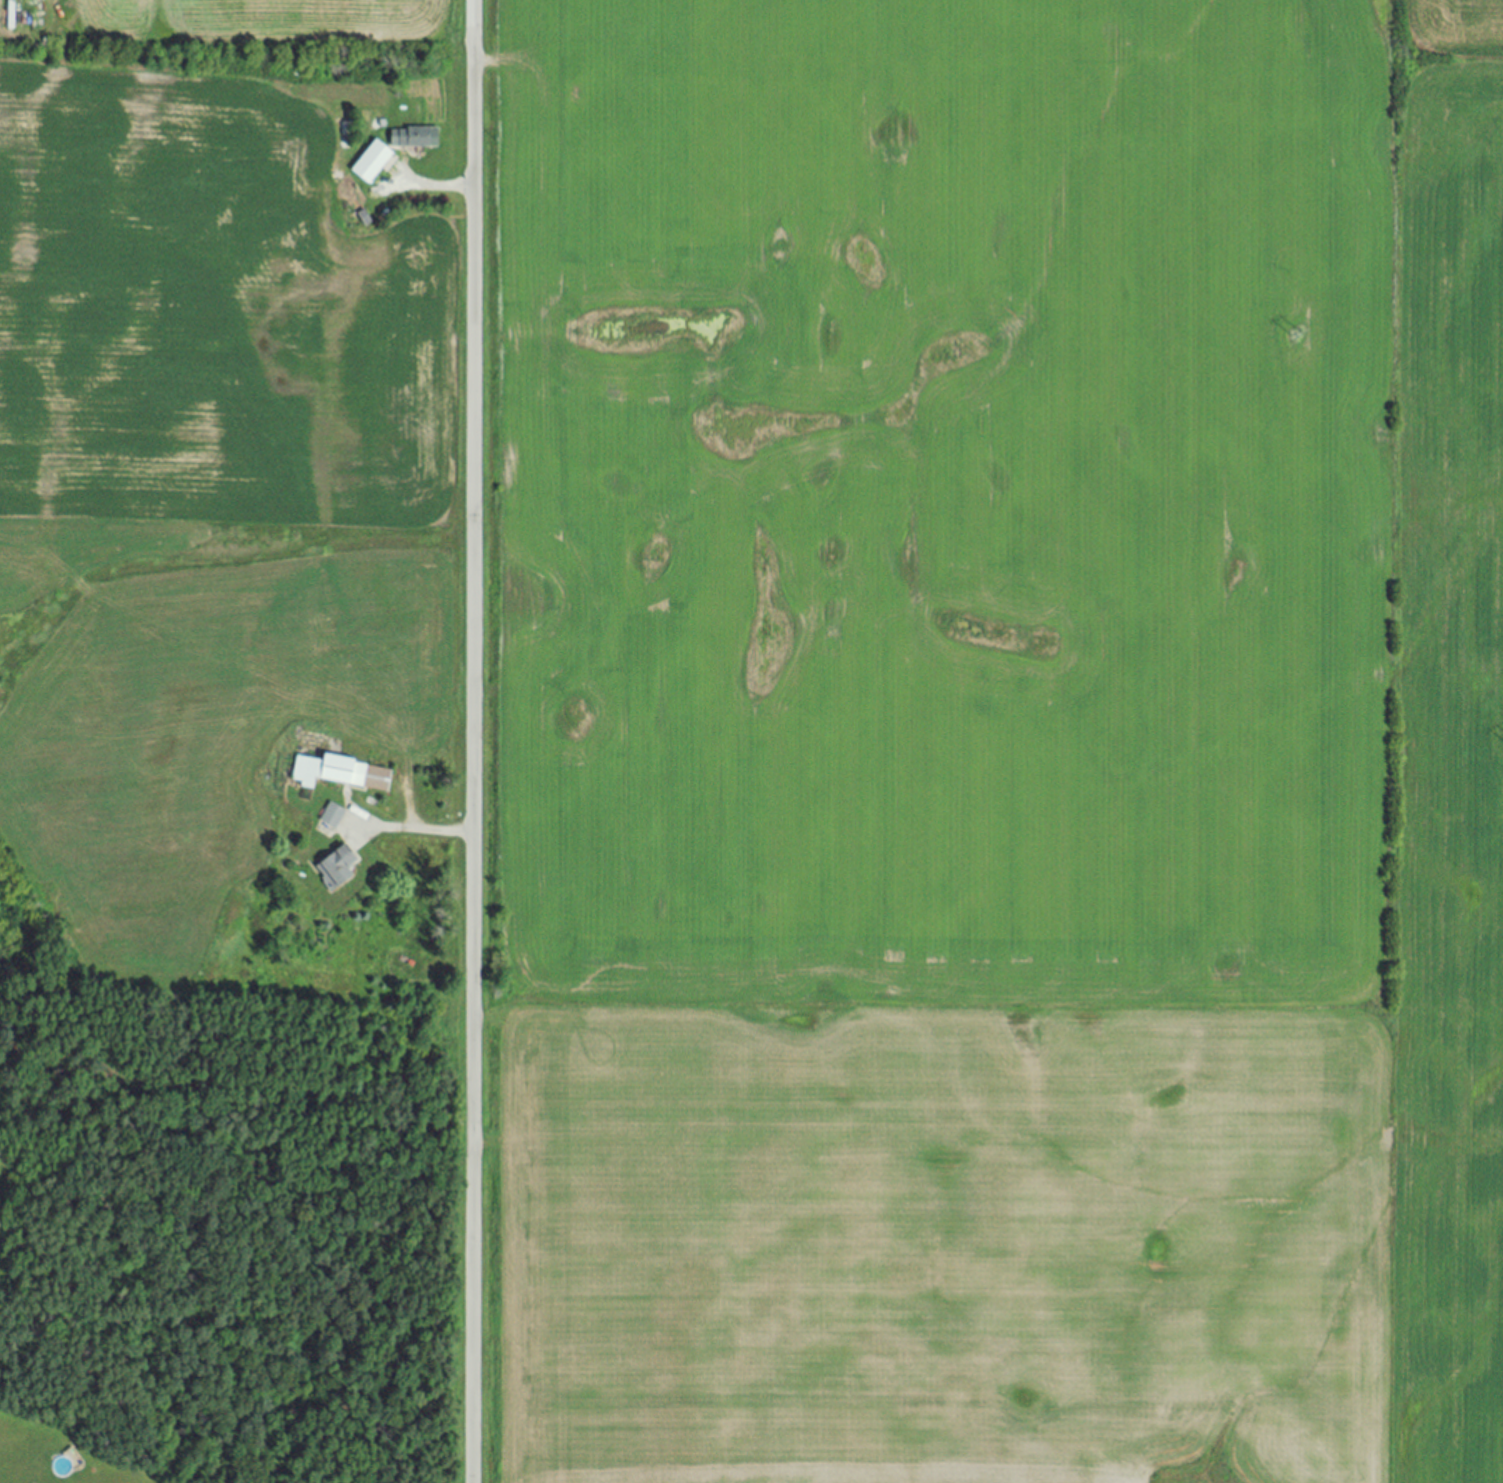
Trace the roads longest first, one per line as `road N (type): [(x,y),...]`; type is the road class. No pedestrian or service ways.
road 1 (residential): [(474,1482),(476,0)]

